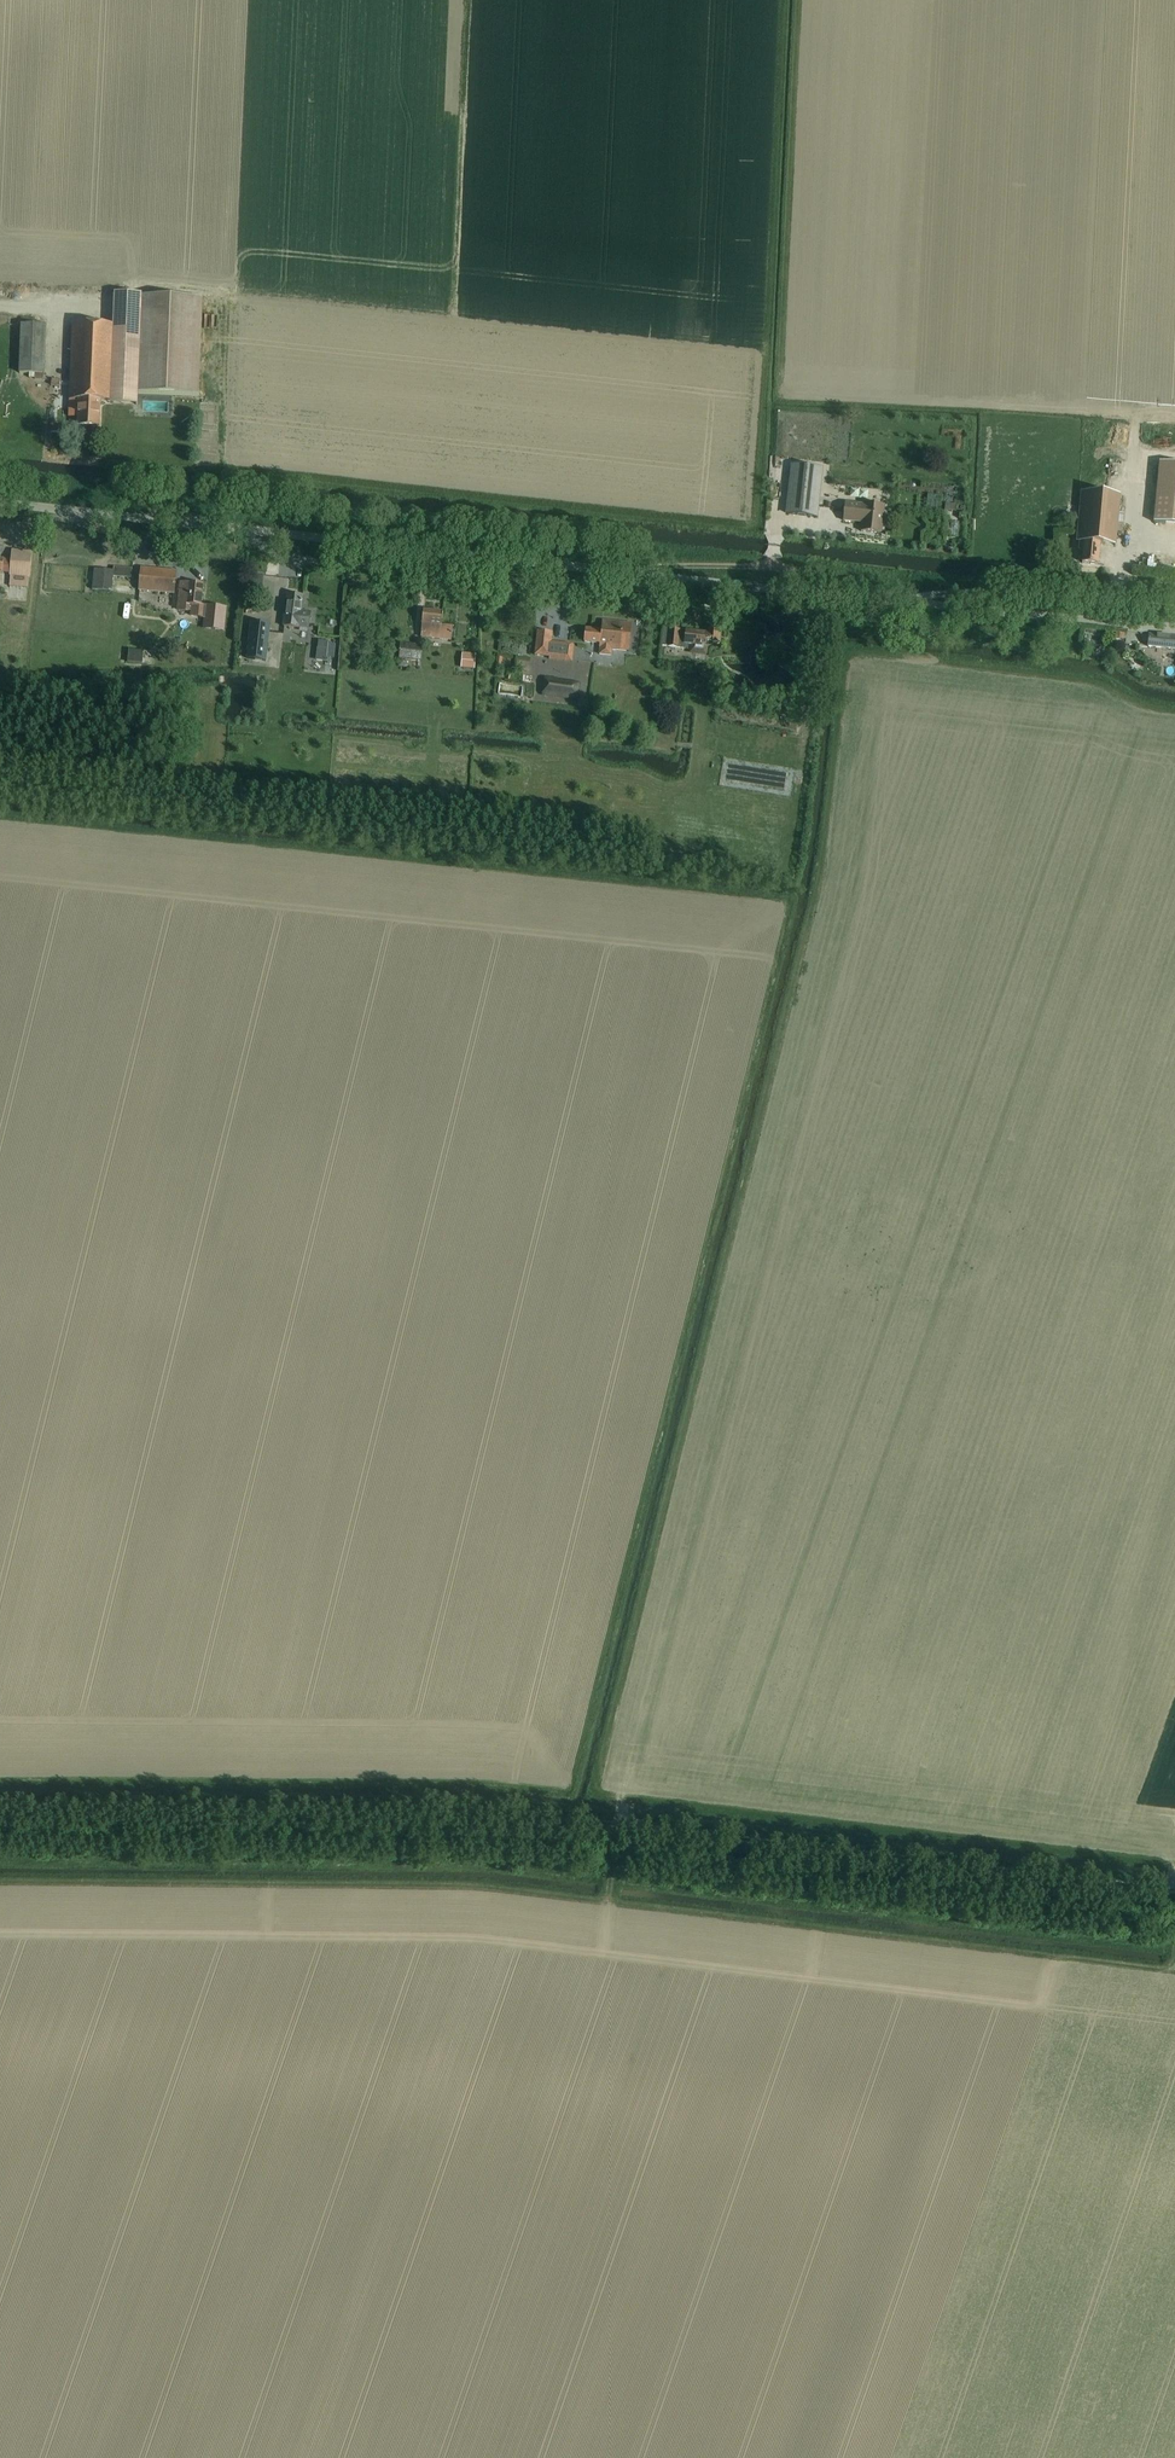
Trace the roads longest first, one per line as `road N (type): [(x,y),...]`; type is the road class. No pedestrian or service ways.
road 1 (track): [(625,1797),(600,1793),(597,1778),(819,881),(848,650),(1093,680),(1174,710)]
road 2 (track): [(0,481),(184,522),(286,514),(447,529),(450,494),(757,527),(784,0)]
road 3 (track): [(1174,1890),(489,1809),(0,1804)]
road 4 (track): [(0,1856),(514,1865),(1174,1944)]
road 5 (track): [(0,1881),(486,1886),(1174,1966)]
road 6 (tertiary): [(1174,628),(69,509)]
road 7 (track): [(608,1901),(625,1797),(1174,1863)]
road 8 (track): [(0,1776),(492,1782),(571,1790)]
road 9 (track): [(454,323),(468,0)]
road 10 (track): [(732,584),(820,624),(807,751)]

